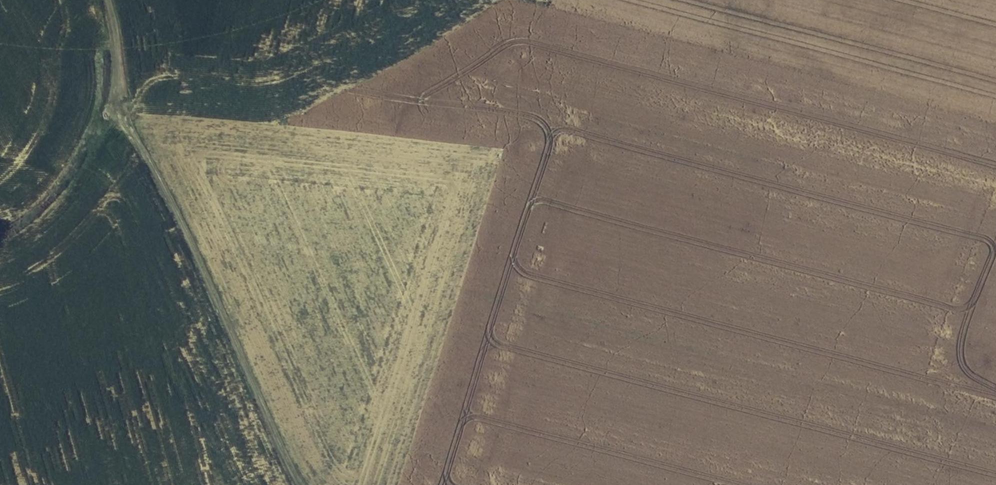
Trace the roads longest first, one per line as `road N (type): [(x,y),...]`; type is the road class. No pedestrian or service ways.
road 1 (track): [(104,0),(128,117),(300,484)]

